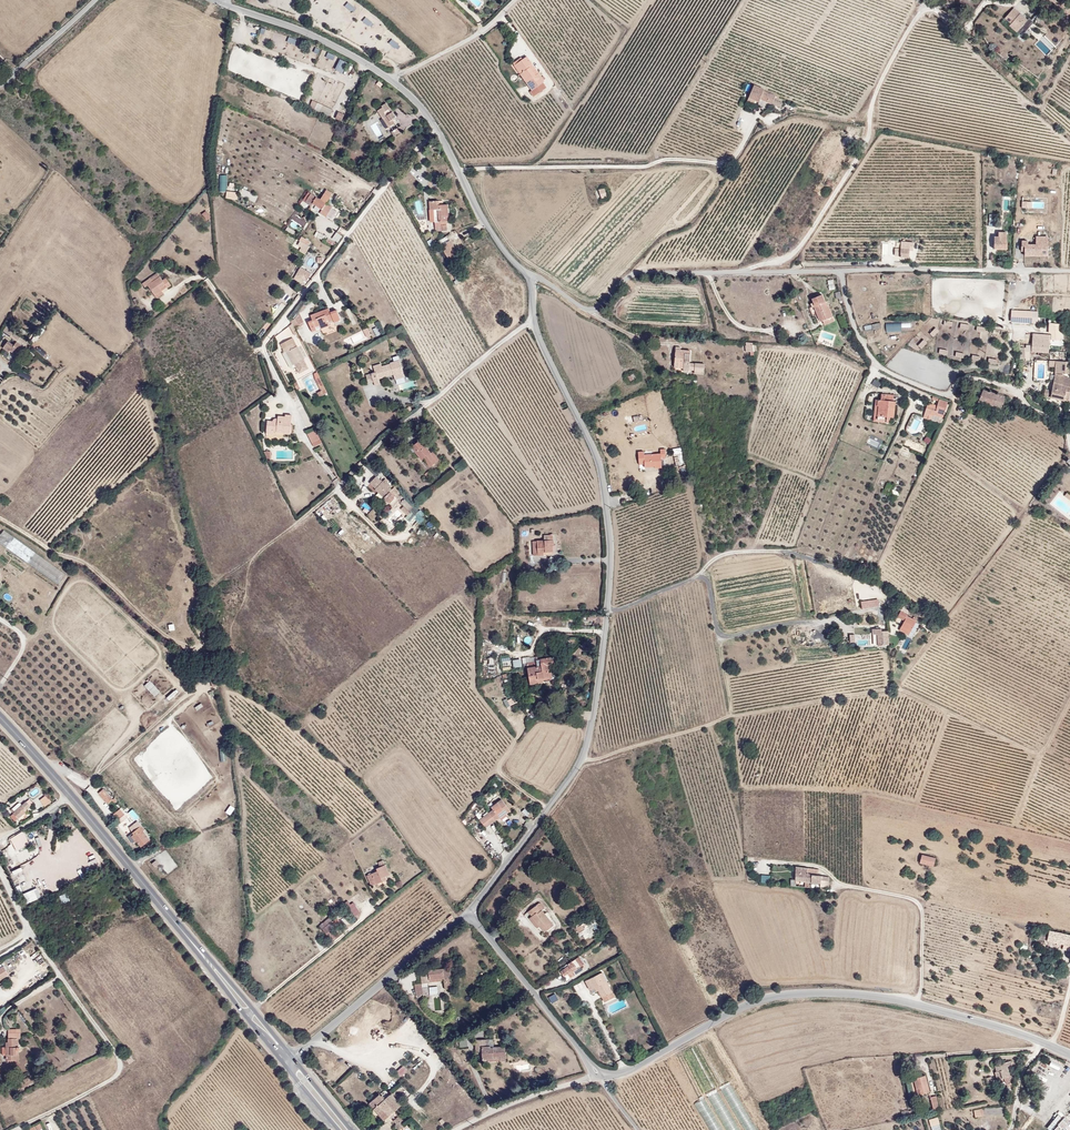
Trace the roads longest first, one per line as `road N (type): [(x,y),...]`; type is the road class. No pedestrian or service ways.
road 1 (unclassified): [(469,912),(582,759),(608,613),(601,469),(531,320),(530,277)]
road 2 (track): [(582,759),(723,718),(895,687),(1035,752),(1069,701)]
road 3 (residential): [(1069,1054),(916,1004),(812,993),(752,1003),(641,1065),(599,1075)]
road 4 (track): [(738,272),(793,255),(870,141),(882,79),(923,12),(933,9),(957,25)]
road 5 (residential): [(0,870),(27,930),(120,1066),(115,1078),(13,1129)]
road 6 (unclassified): [(530,277),(589,310),(635,274),(841,271)]
road 7 (track): [(608,613),(705,578),(725,638),(837,620)]
road 8 (unclassified): [(841,271),(858,335),(884,370),(943,395),(969,379),(1012,389)]
road 9 (unclassified): [(530,277),(481,218),(436,129),(391,81)]
road 10 (unclassified): [(292,1057),(469,912)]
road 11 (unclassified): [(841,271),(1069,271)]
road 12 (residential): [(469,912),(599,1075)]
road 13 (track): [(696,578),(723,554),(790,552),(864,579),(870,594)]
road 14 (primary): [(70,795),(195,945)]
road 15 (unclassified): [(391,81),(300,30),(223,3)]
road 16 (track): [(790,552),(847,558),(893,444)]
road 17 (unclassified): [(391,81),(478,34),(515,0)]
road 18 (primary): [(292,1057),(195,945)]
road 19 (primary): [(195,945),(283,1064)]
road 20 (unclassified): [(94,0),(0,84)]

